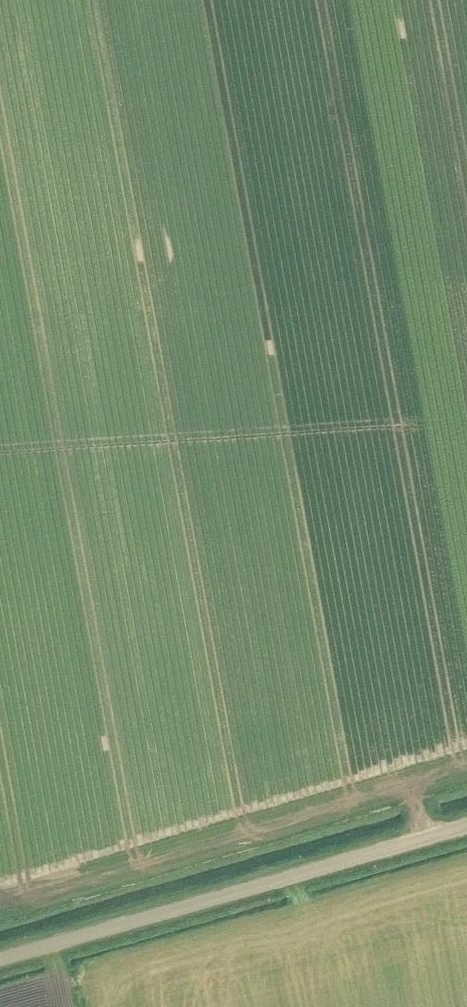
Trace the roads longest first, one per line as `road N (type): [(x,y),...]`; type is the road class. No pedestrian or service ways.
road 1 (unclassified): [(466,826),(0,959)]

